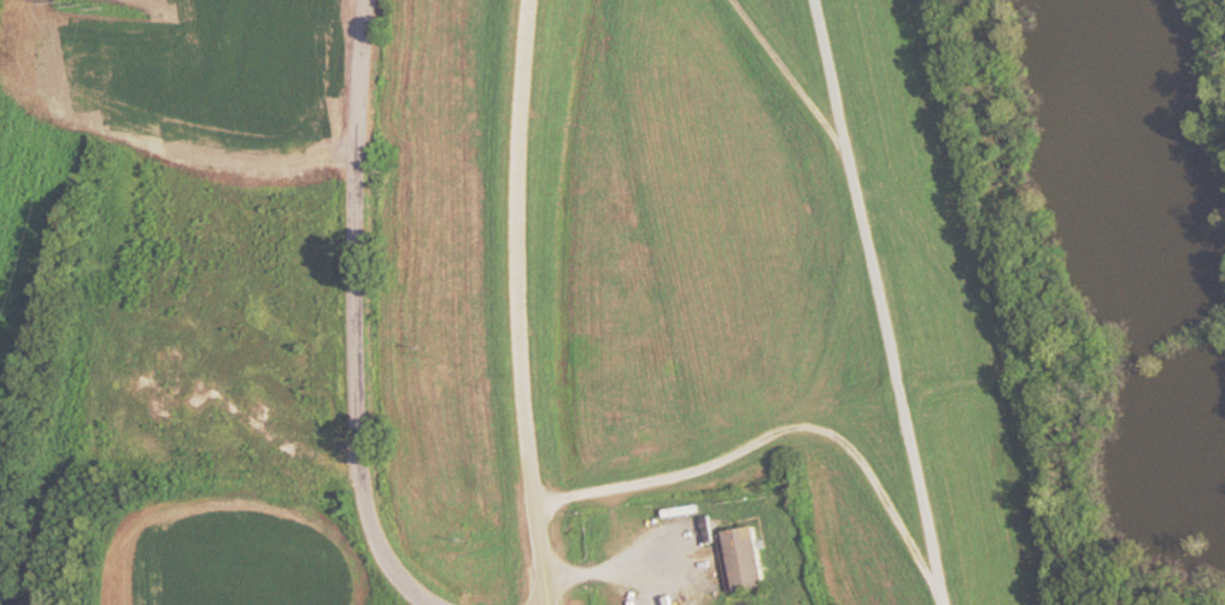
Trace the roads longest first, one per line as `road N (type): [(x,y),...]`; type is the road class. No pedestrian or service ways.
road 1 (residential): [(949,604),(916,480),(861,178),(734,0)]
road 2 (tertiary): [(367,0),(354,227),(358,446),(373,536),(412,587),(438,604)]
road 3 (residential): [(542,604),(515,200),(532,0)]
road 4 (residential): [(532,497),(717,459),(786,427),(830,435),(863,465),(948,598)]
road 5 (residential): [(861,178),(838,0)]

